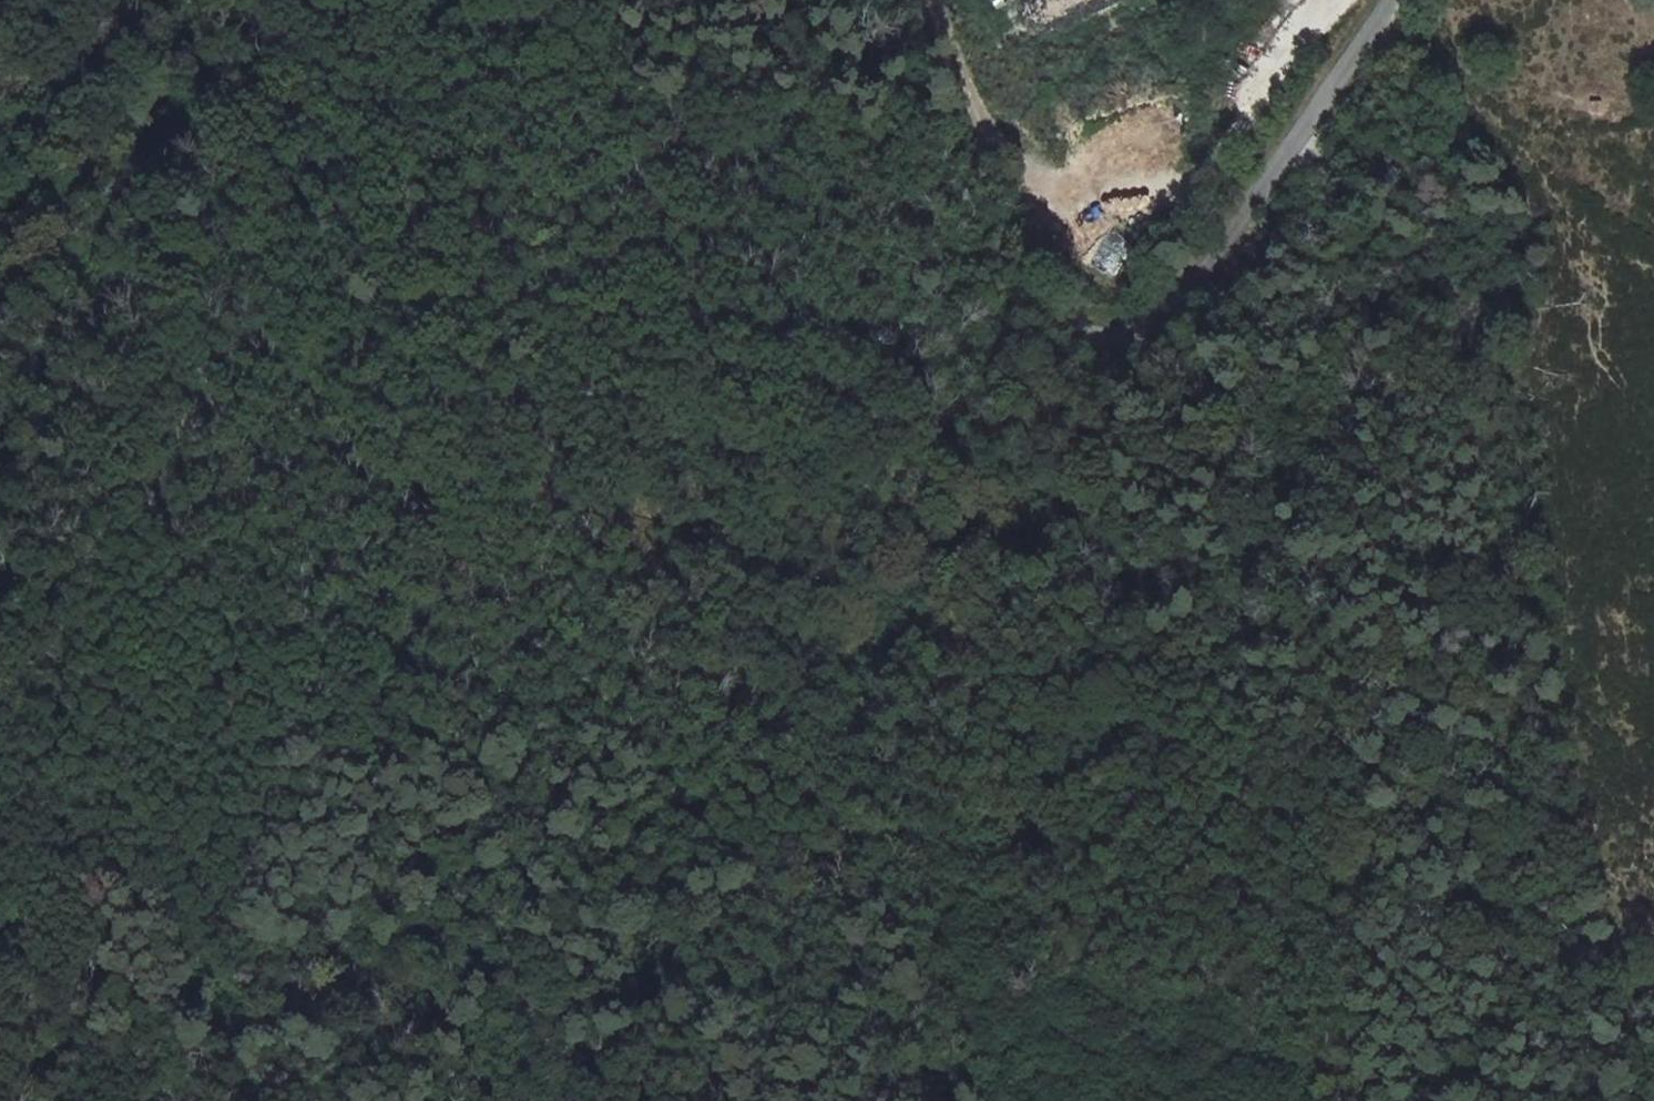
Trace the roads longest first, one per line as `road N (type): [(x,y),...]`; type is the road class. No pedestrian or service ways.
road 1 (track): [(1110,326),(1060,312),(990,234),(779,109),(545,38),(298,0)]
road 2 (residential): [(1110,326),(1151,318),(1182,296),(1394,0)]

